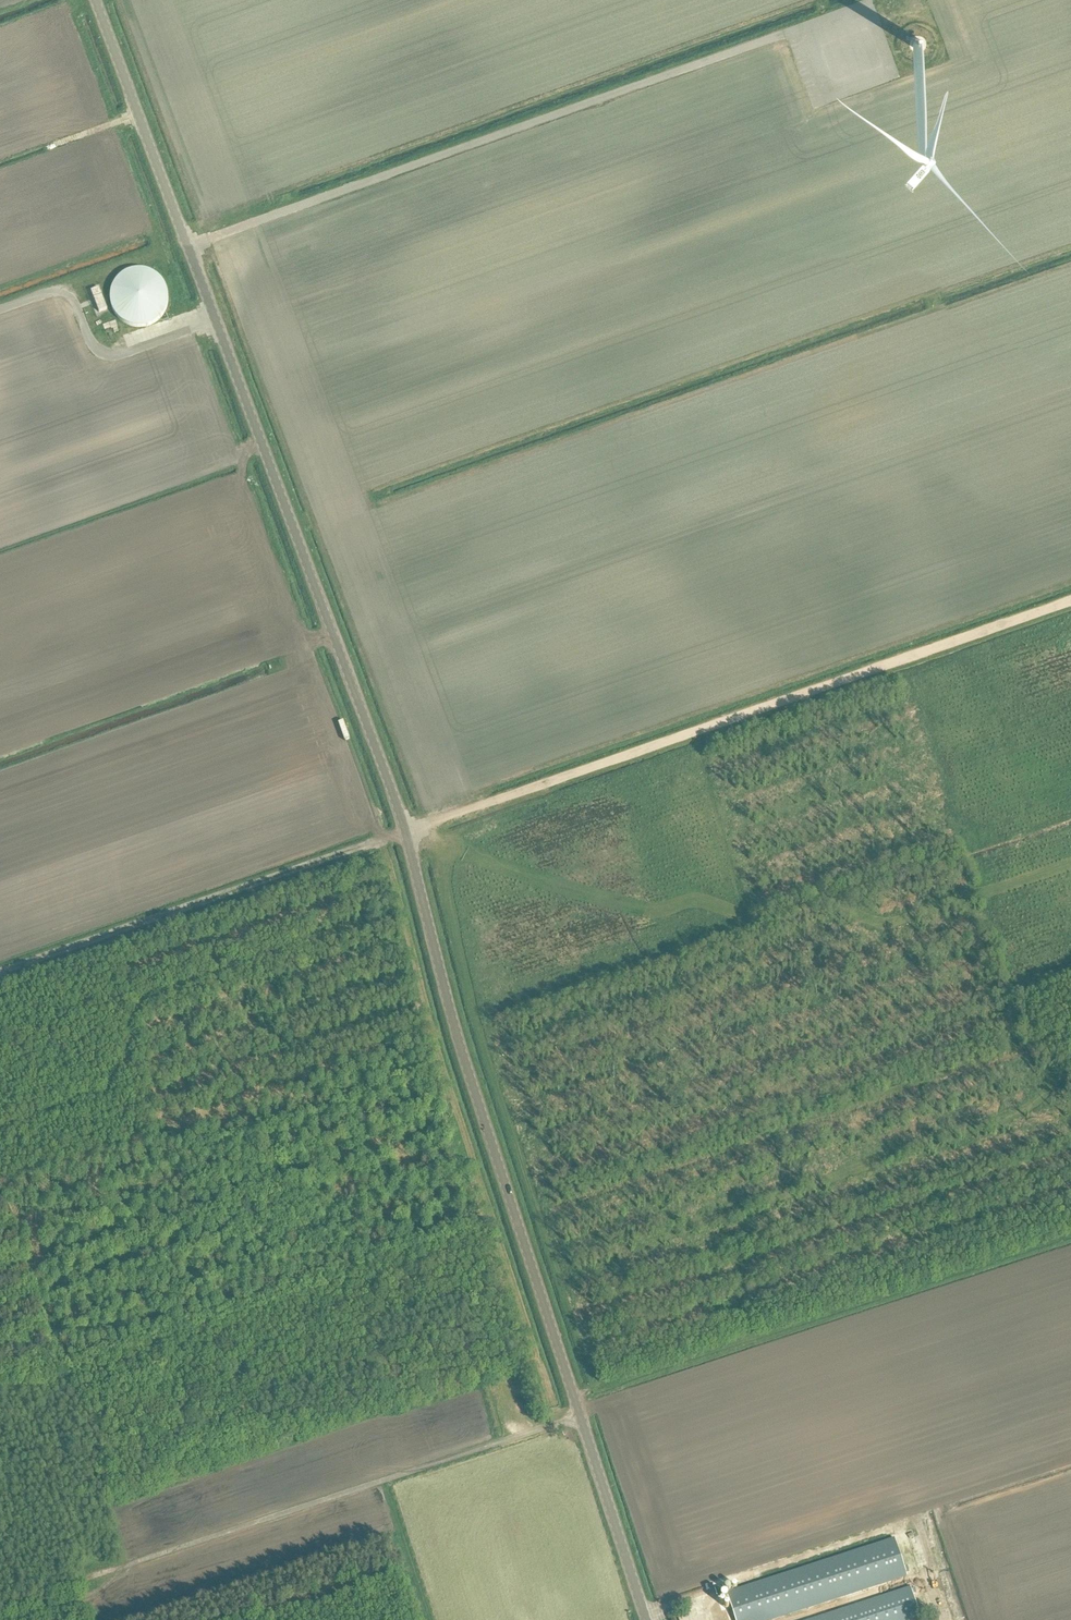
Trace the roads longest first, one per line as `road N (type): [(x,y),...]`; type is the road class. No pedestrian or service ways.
road 1 (unclassified): [(647,1619),(451,1018),(401,819),(96,0)]
road 2 (track): [(1070,602),(428,826)]
road 3 (track): [(385,839),(0,974)]
road 4 (track): [(382,1482),(87,1579),(86,1603),(37,1619)]
road 5 (track): [(580,1417),(382,1482)]

